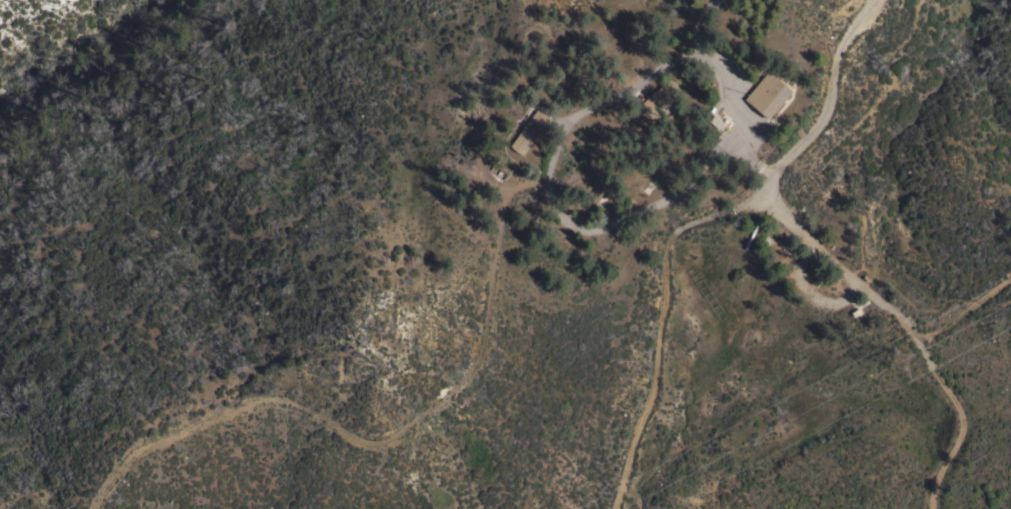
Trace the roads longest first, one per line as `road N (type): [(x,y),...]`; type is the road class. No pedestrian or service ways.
road 1 (track): [(123,508),(131,483),(159,452),(257,404),(283,405),(359,444),(390,437),(468,368),(499,206),(514,188),(546,184)]
road 2 (track): [(873,0),(815,131),(760,193),(903,322),(958,411),(959,436),(929,508)]
road 3 (track): [(613,508),(651,391),(668,238),(760,193)]

